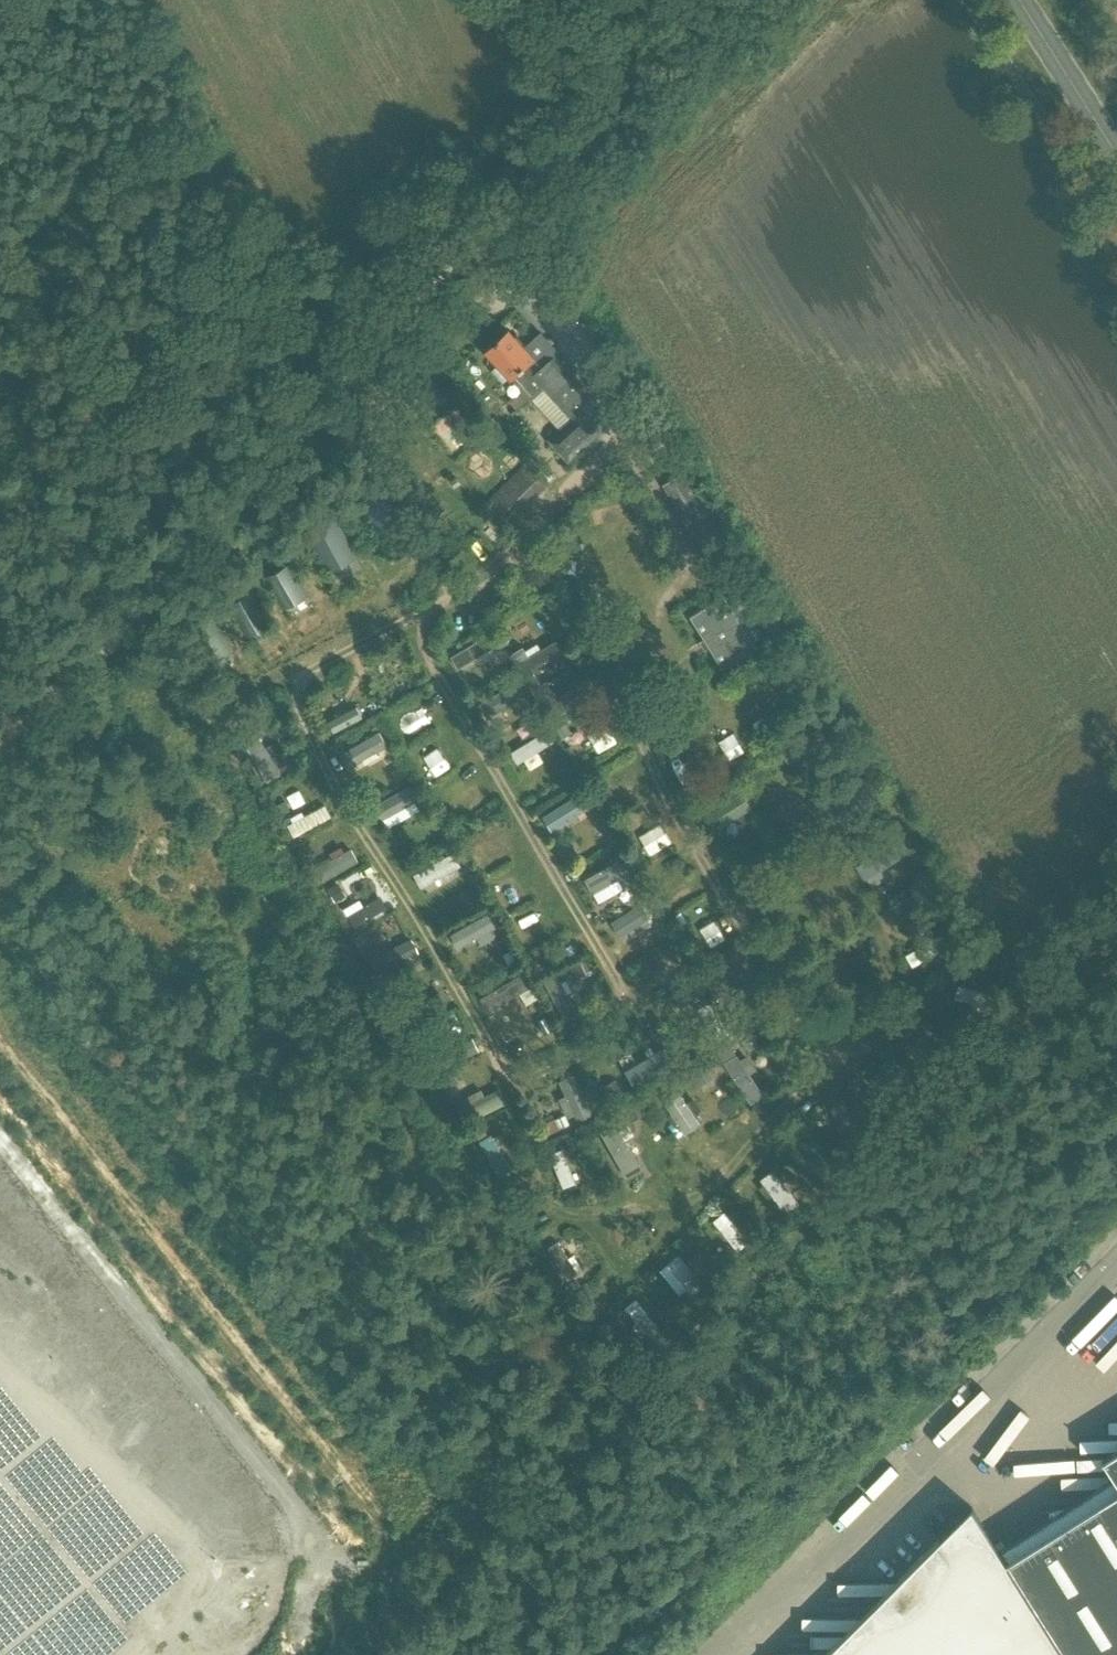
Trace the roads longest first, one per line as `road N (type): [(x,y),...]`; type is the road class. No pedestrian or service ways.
road 1 (unclassified): [(0,738),(706,0)]
road 2 (unclassified): [(723,1654),(1116,1254)]
road 3 (secondary): [(1116,156),(1016,0)]

